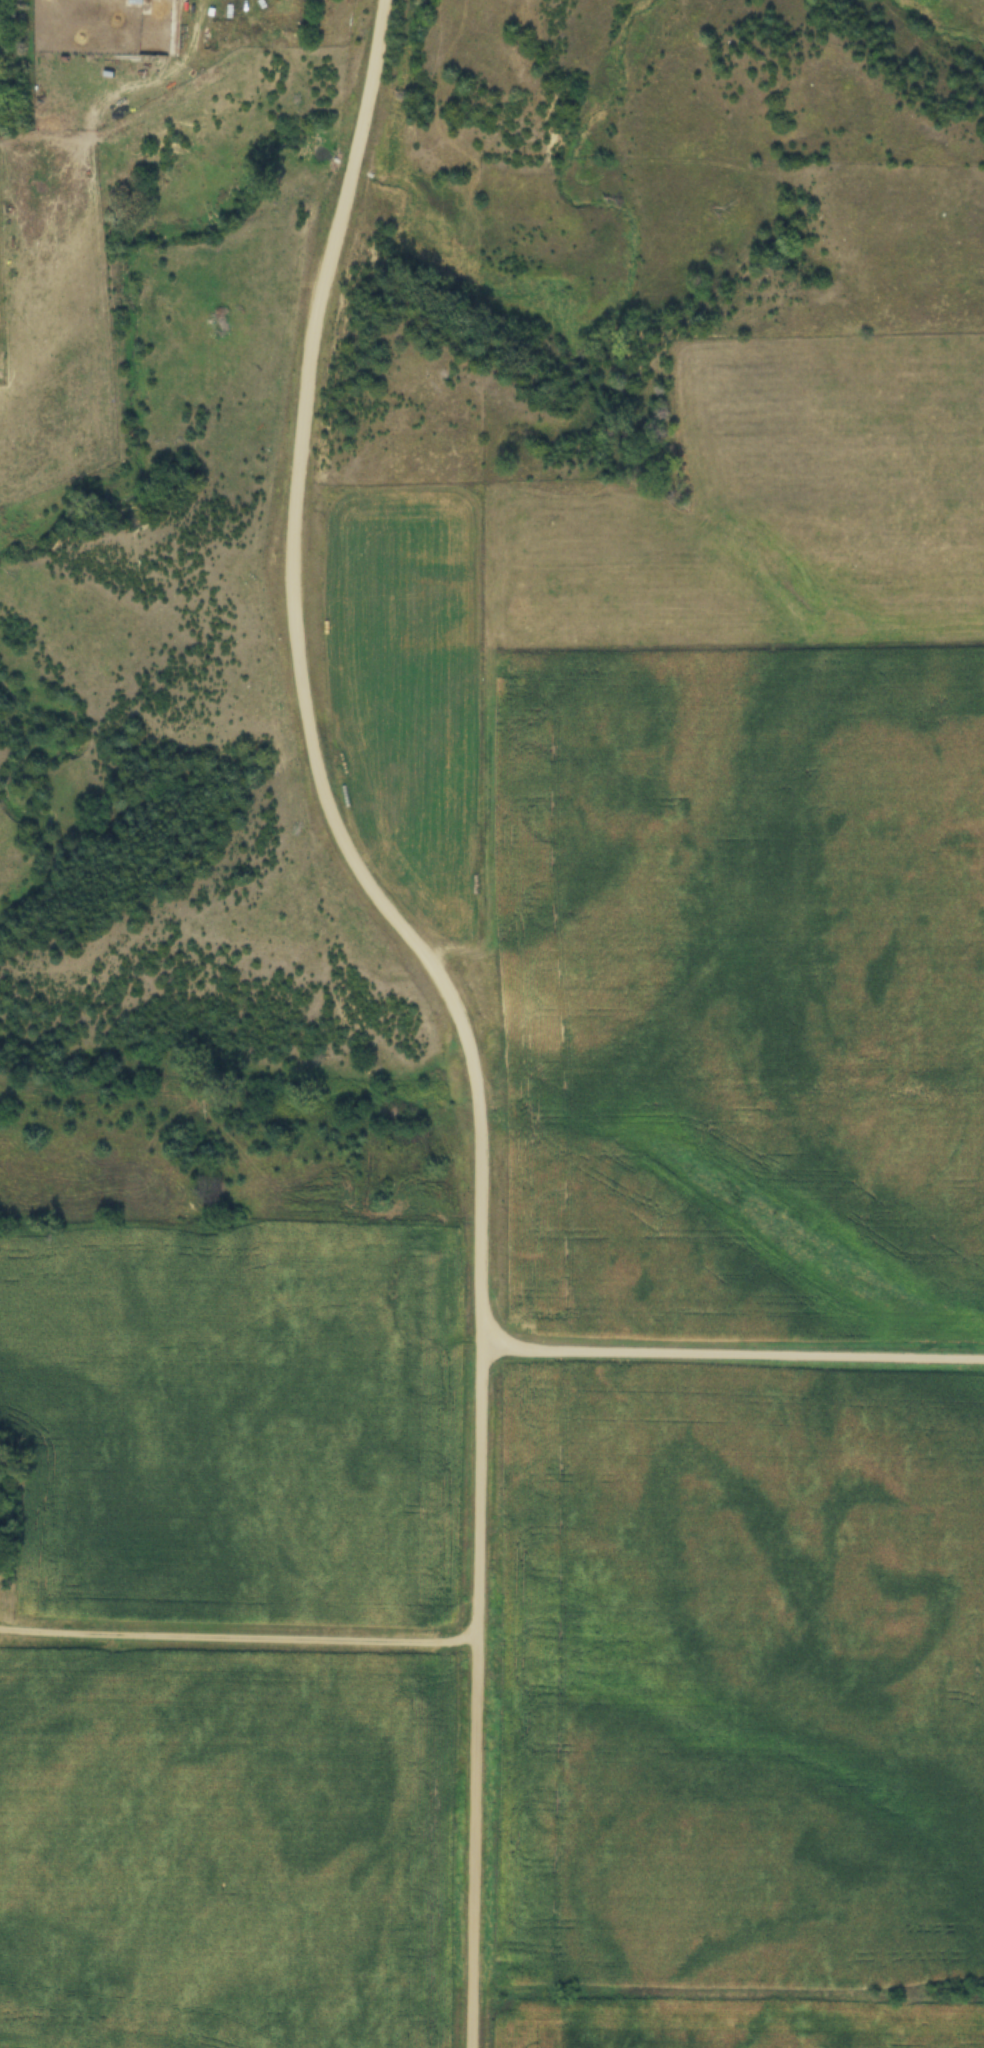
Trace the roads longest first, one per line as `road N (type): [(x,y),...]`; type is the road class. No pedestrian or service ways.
road 1 (residential): [(478,2047),(481,1112),(474,1044),(463,1010),(356,863),(324,786),(304,687),(296,572),(313,346),(387,0)]

